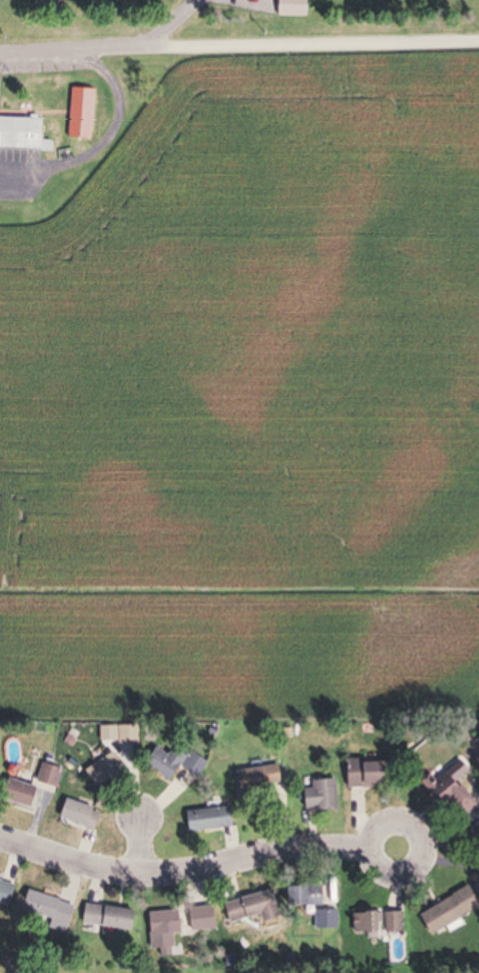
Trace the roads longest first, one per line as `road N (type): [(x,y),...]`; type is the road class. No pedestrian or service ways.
road 1 (residential): [(478,35),(0,46)]
road 2 (residential): [(370,851),(310,849),(153,875),(0,837)]
road 3 (residential): [(412,867),(387,871),(373,859),(378,827),(401,820),(415,828),(422,852),(412,867)]

